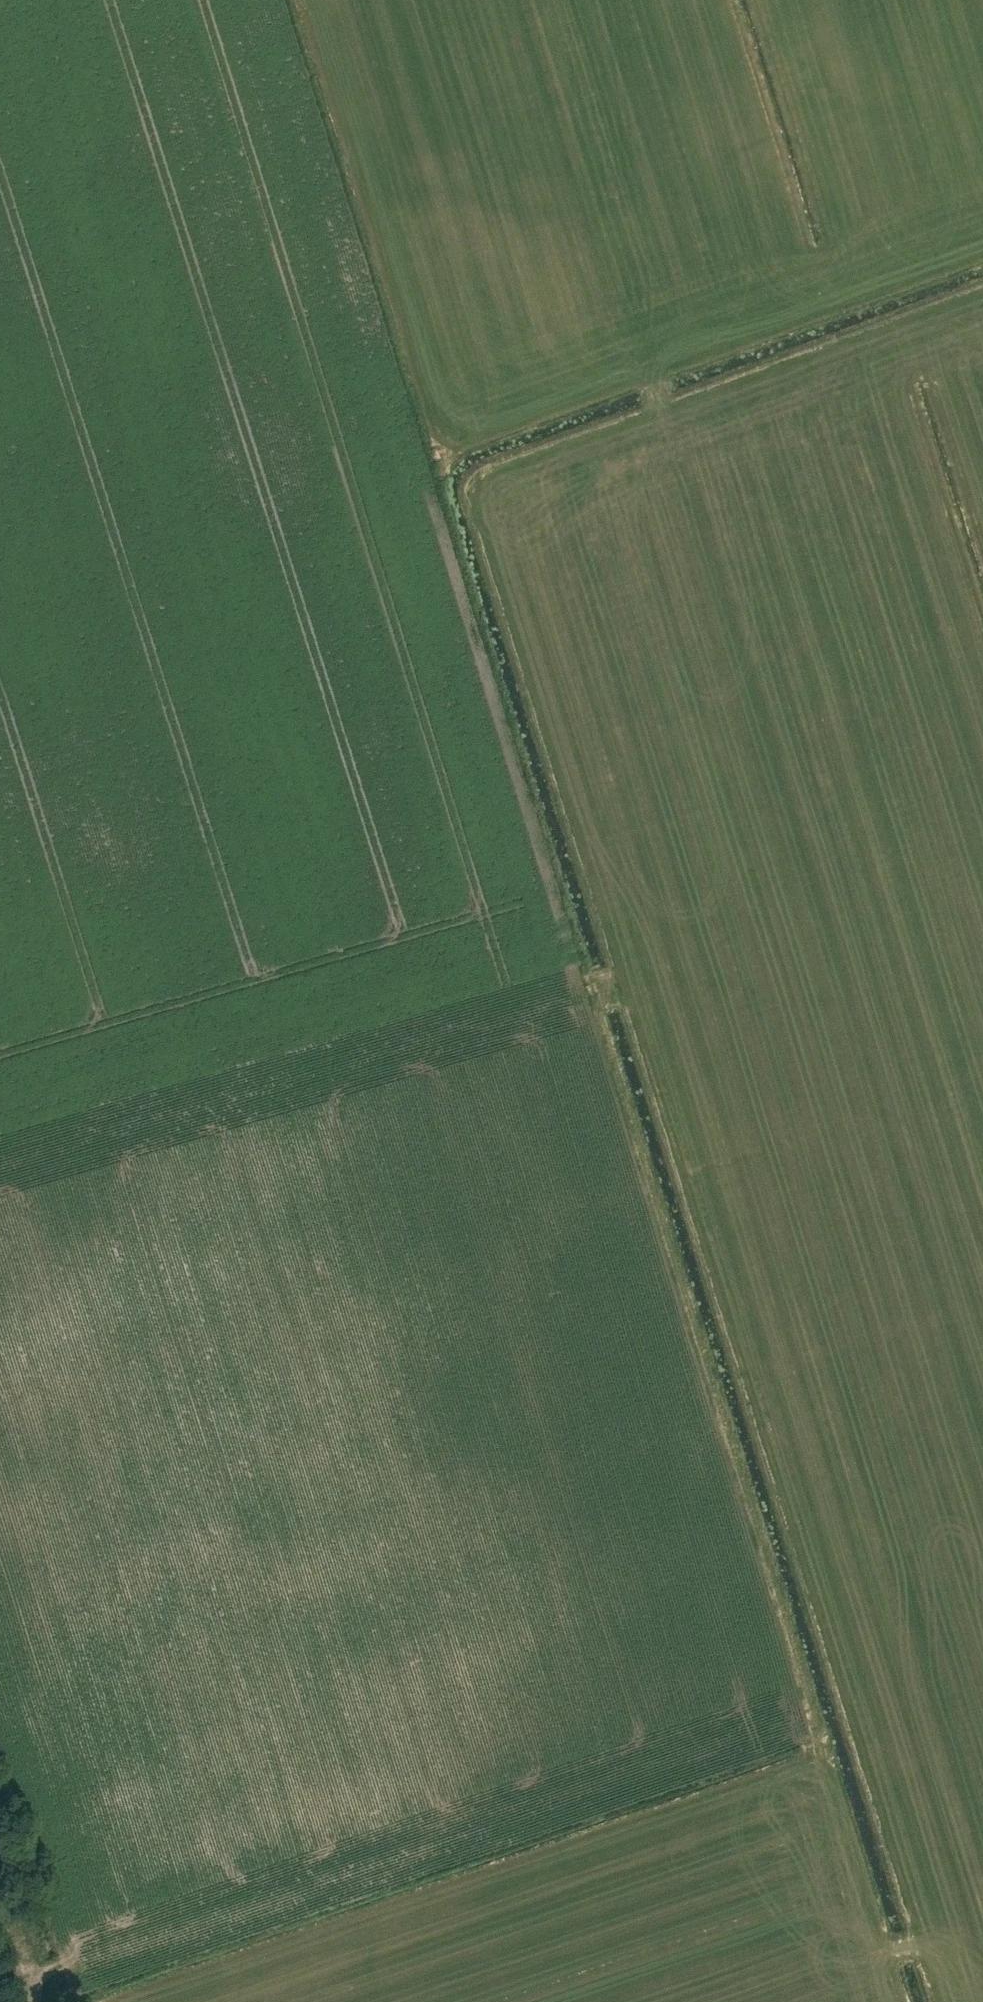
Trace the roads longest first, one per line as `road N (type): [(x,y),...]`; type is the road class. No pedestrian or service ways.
road 1 (track): [(0,1886),(36,2001)]

